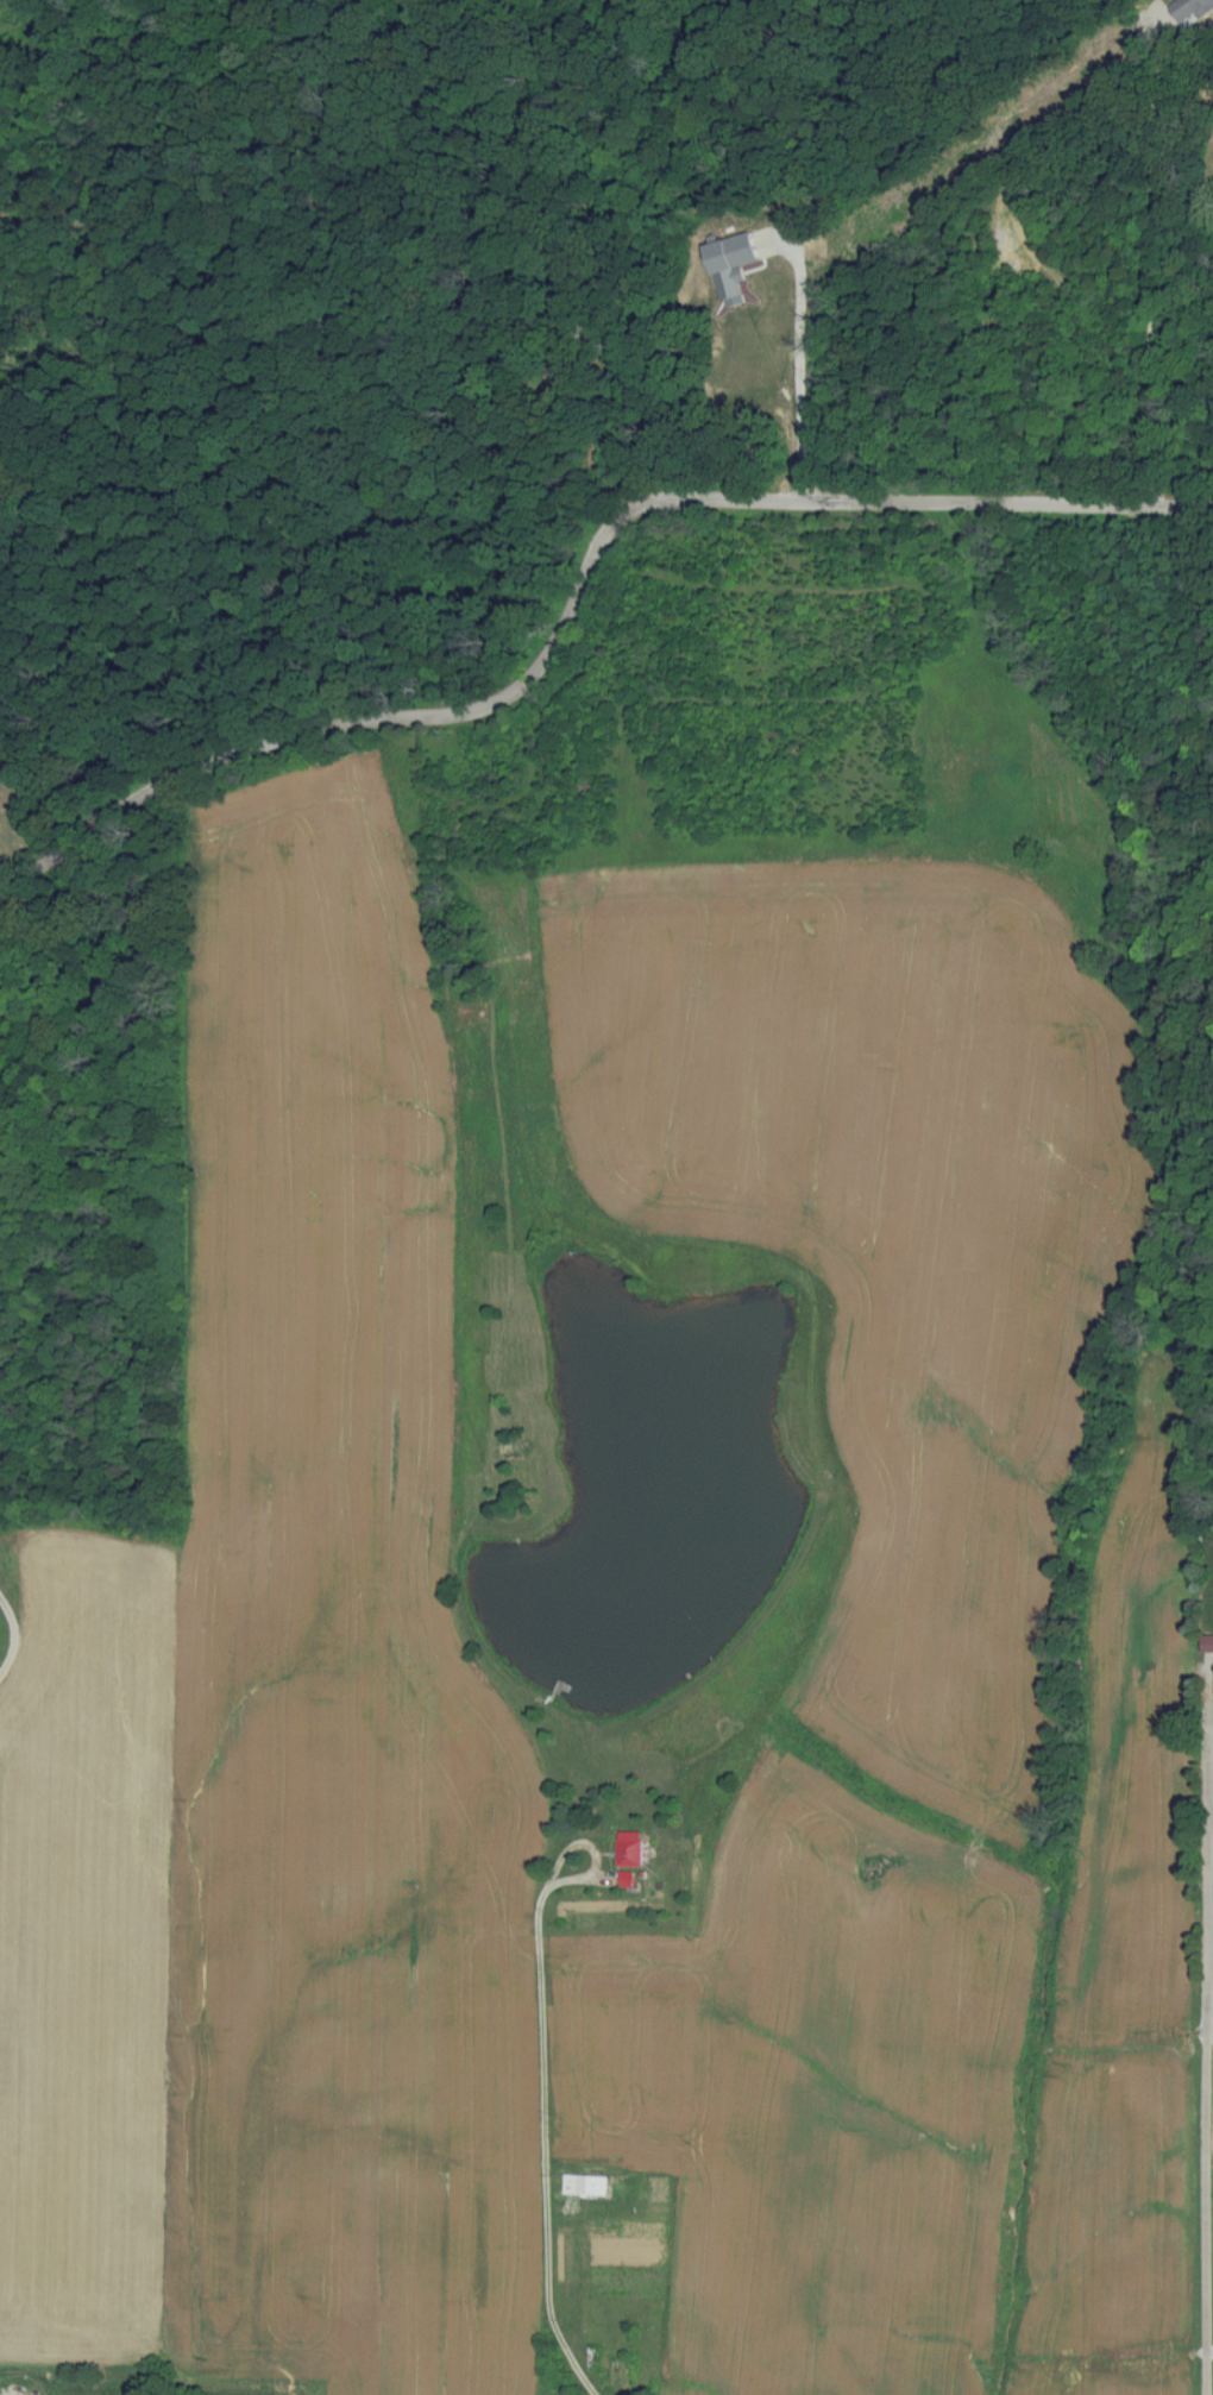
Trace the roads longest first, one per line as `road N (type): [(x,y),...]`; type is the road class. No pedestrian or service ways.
road 1 (residential): [(1212,507),(636,501),(605,532),(545,654),(501,694),(444,710),(345,719),(191,767),(39,865),(0,880)]
road 2 (residential): [(797,501),(799,241),(1038,101),(1171,0)]

